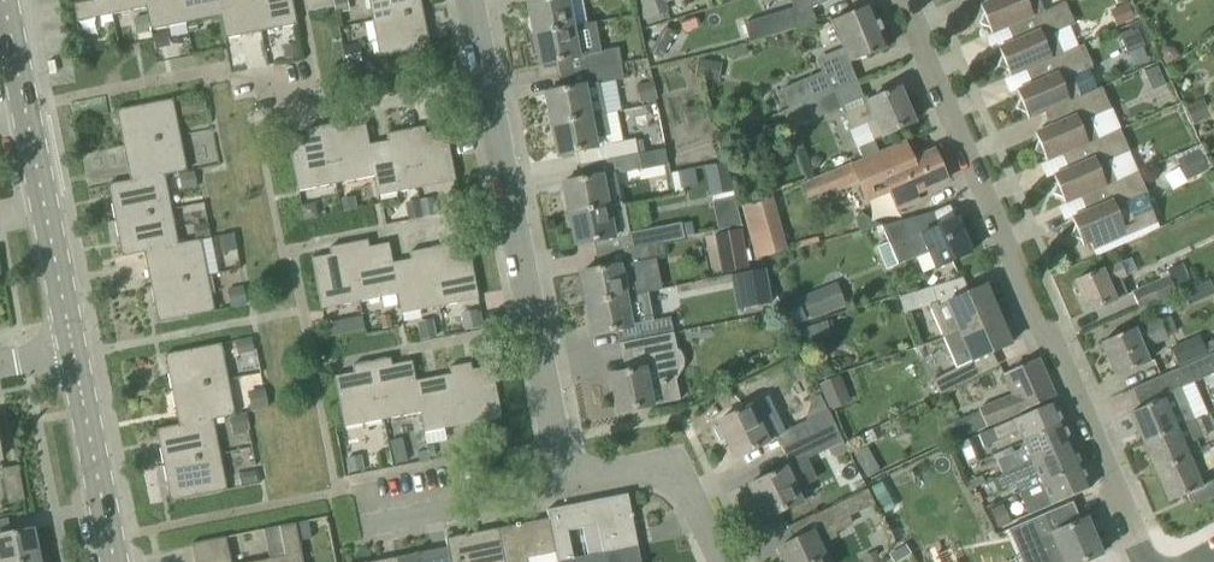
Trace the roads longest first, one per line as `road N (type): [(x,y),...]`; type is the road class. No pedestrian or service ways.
road 1 (residential): [(904,0),(1147,561)]
road 2 (residential): [(474,0),(570,478)]
road 3 (residential): [(75,353),(3,0)]
road 4 (residential): [(726,561),(687,477),(667,461),(570,478)]
road 5 (residential): [(570,478),(362,519)]
road 6 (residential): [(116,561),(75,353)]

